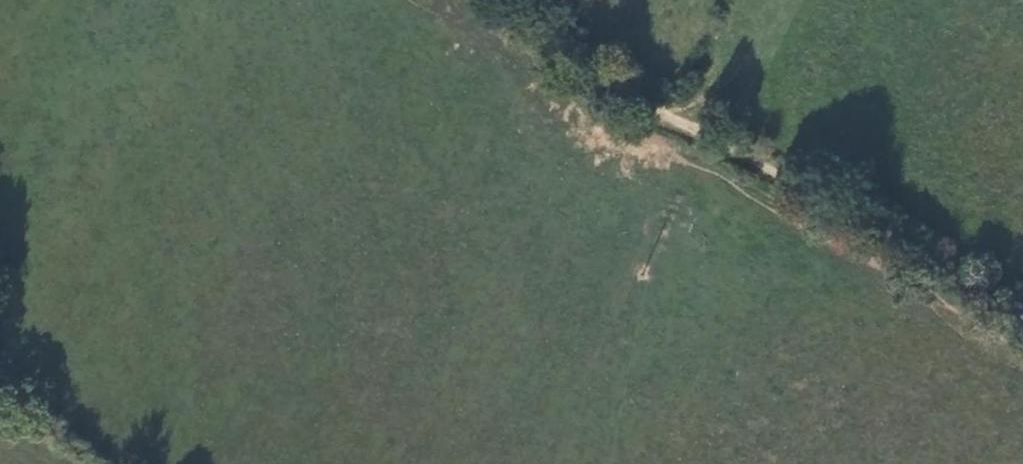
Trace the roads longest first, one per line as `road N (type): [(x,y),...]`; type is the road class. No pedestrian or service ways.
road 1 (track): [(1022,313),(658,119),(526,0)]

